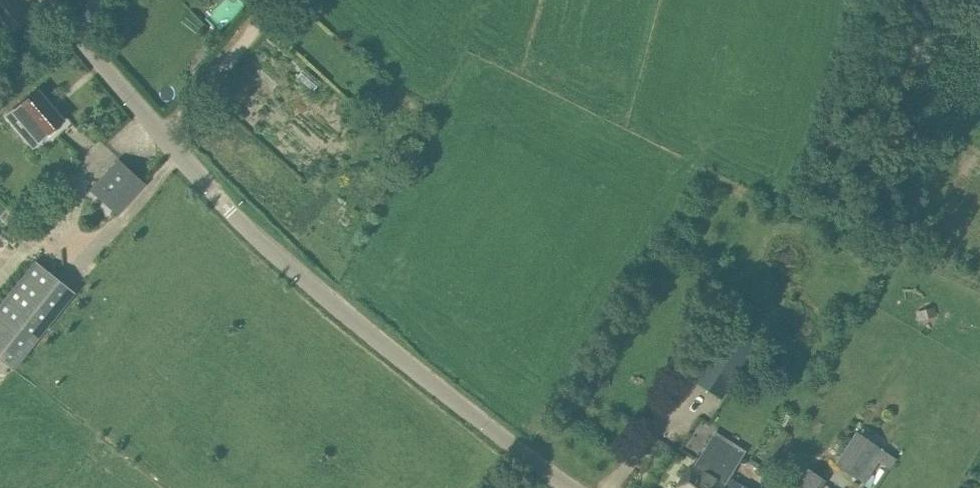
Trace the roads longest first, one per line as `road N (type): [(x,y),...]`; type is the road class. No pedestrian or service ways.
road 1 (unclassified): [(593,487),(443,383),(285,255),(96,60),(50,0)]

